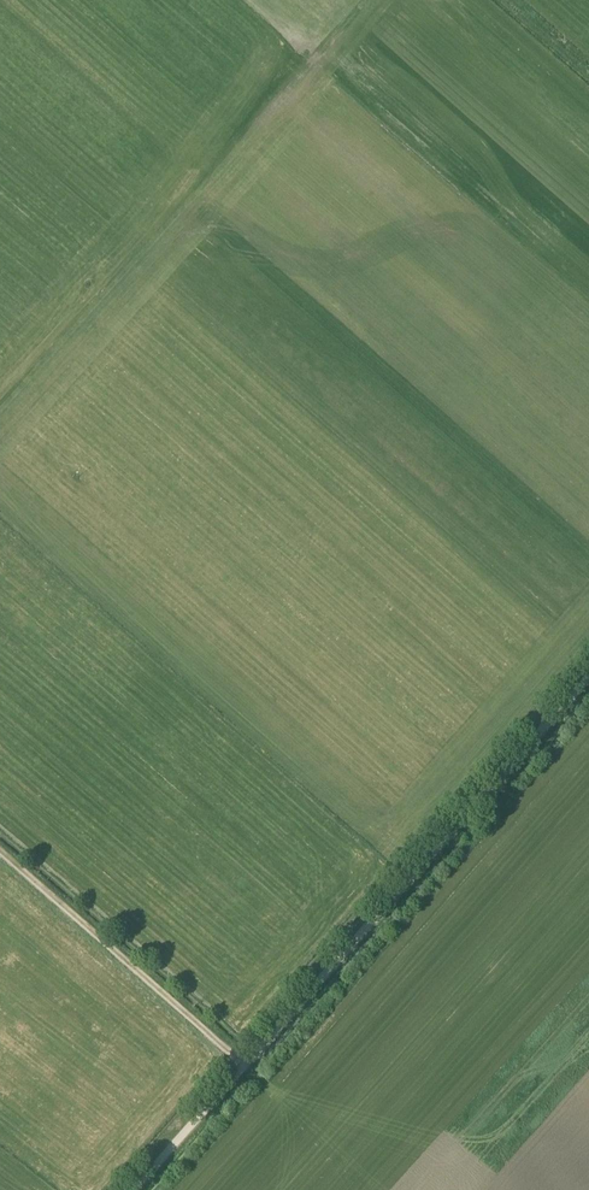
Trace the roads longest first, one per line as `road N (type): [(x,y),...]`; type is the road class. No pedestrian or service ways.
road 1 (track): [(140,1189),(588,682)]
road 2 (track): [(245,1067),(0,854)]
road 3 (track): [(202,186),(0,406)]

